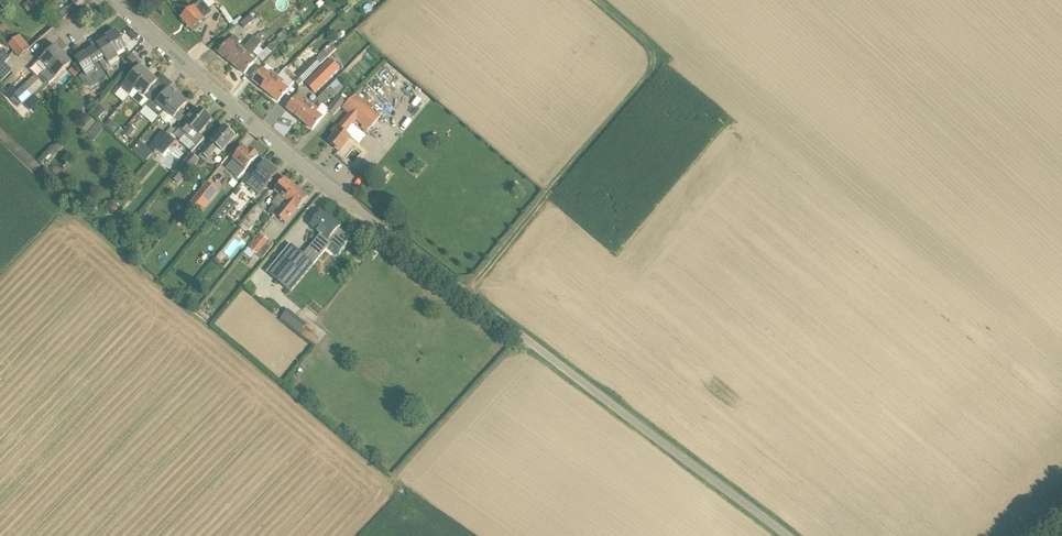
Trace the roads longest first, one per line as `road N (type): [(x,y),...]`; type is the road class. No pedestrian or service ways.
road 1 (unclassified): [(788,535),(381,226)]
road 2 (residential): [(381,226),(182,63),(120,0)]

